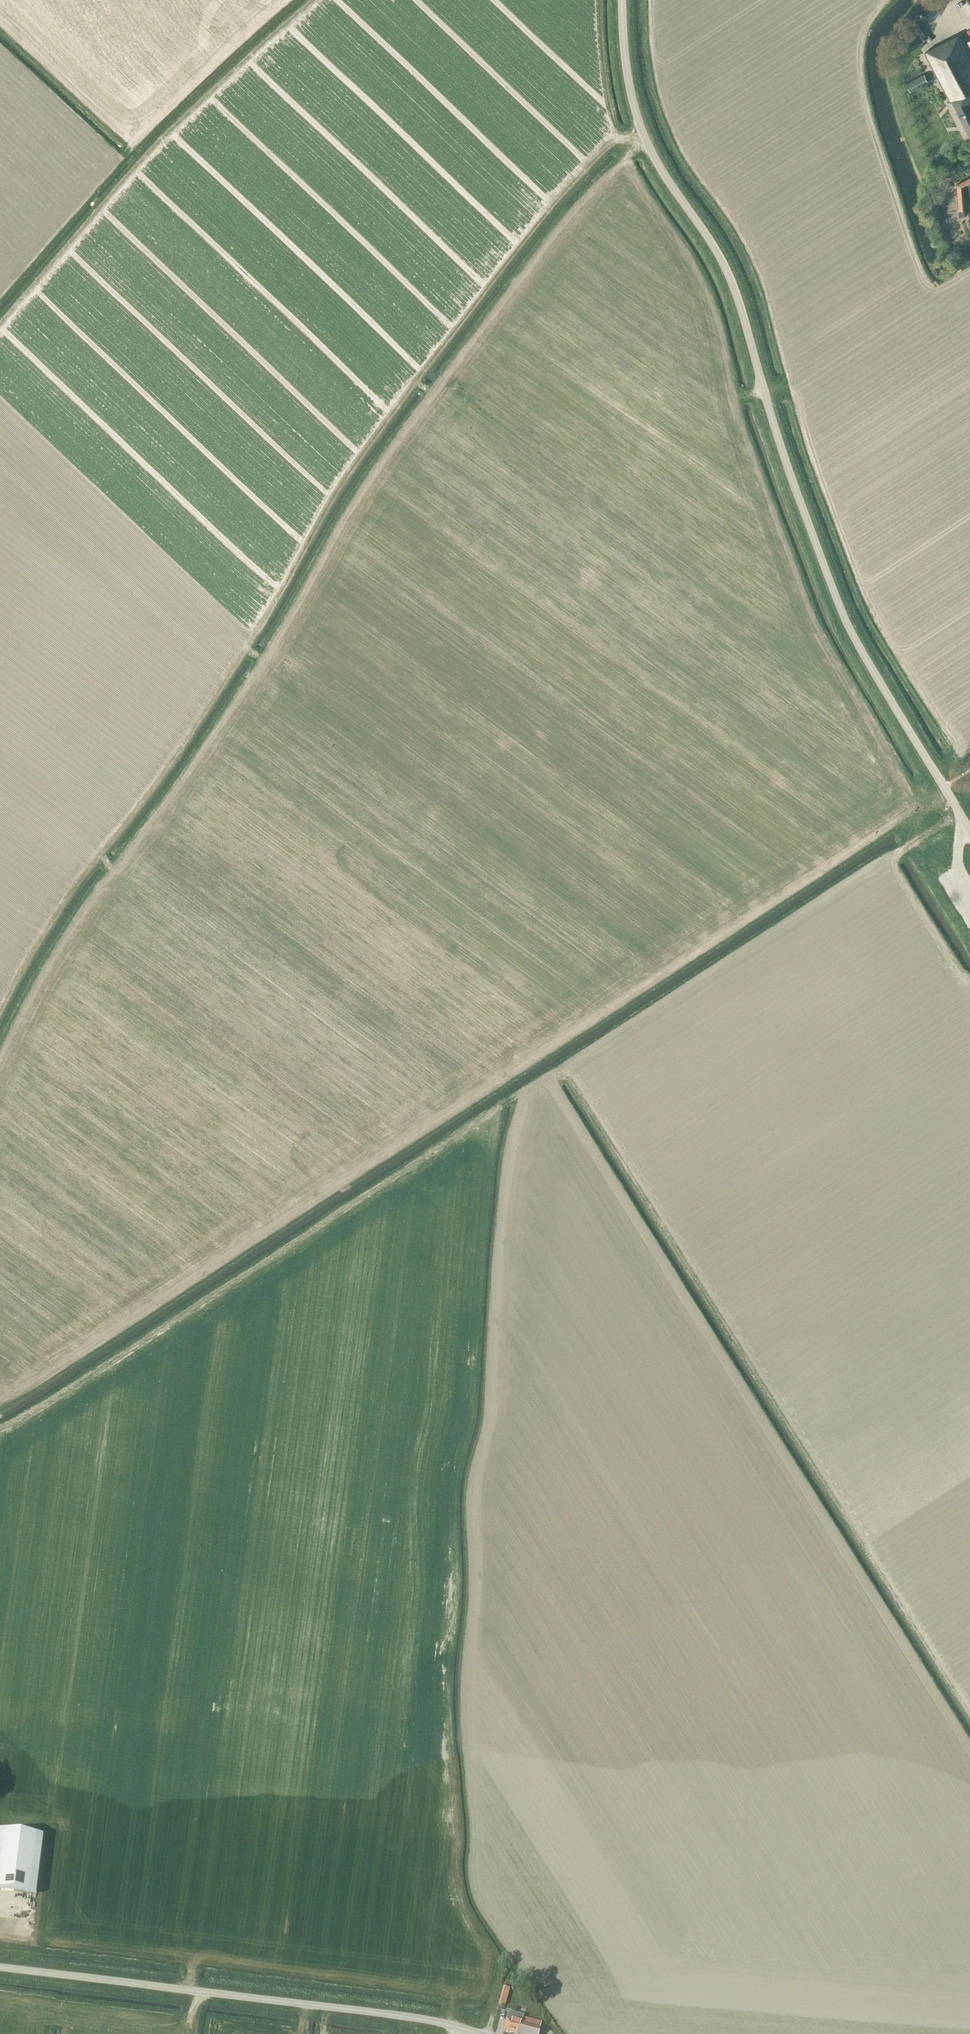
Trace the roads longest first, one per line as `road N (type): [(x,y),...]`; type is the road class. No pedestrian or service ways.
road 1 (unclassified): [(969,831),(854,643),(712,247),(672,194),(634,121),(621,0)]
road 2 (unclassified): [(482,2033),(409,2017),(0,1967)]

